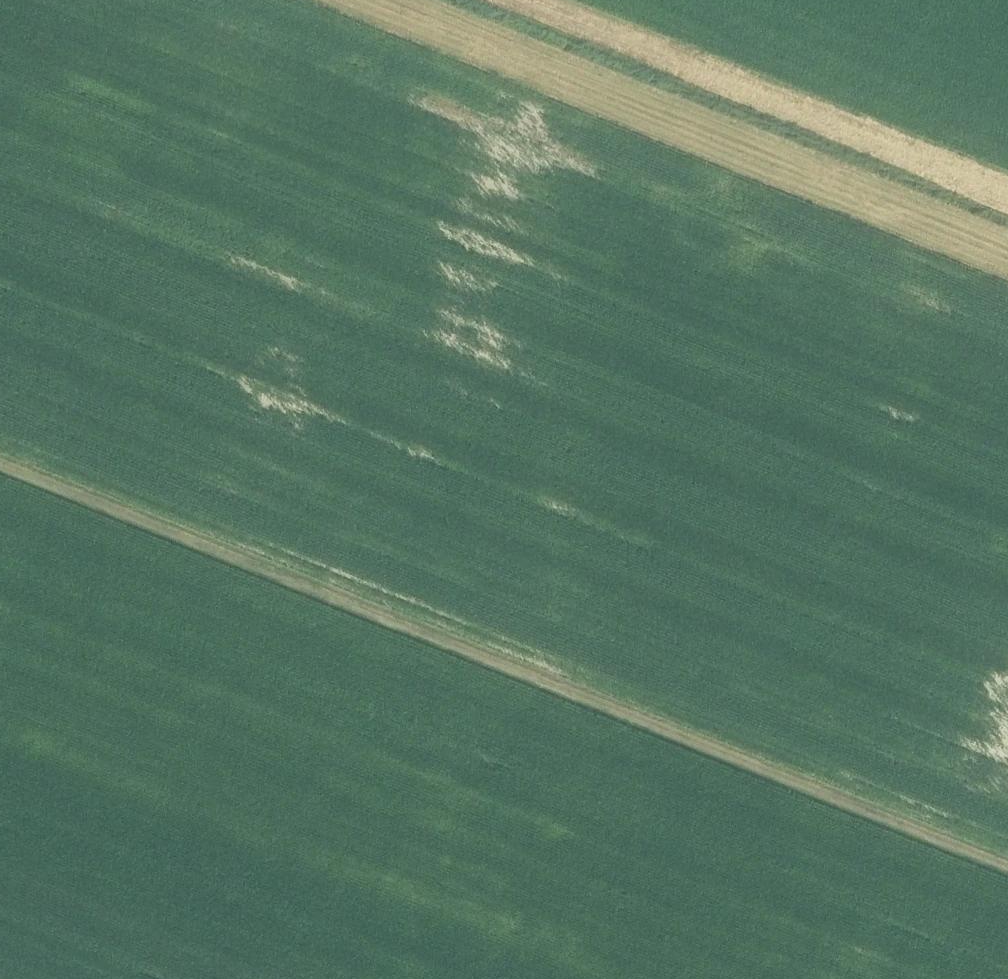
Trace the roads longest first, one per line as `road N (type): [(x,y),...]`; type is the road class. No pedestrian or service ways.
road 1 (track): [(1007,864),(0,461)]

